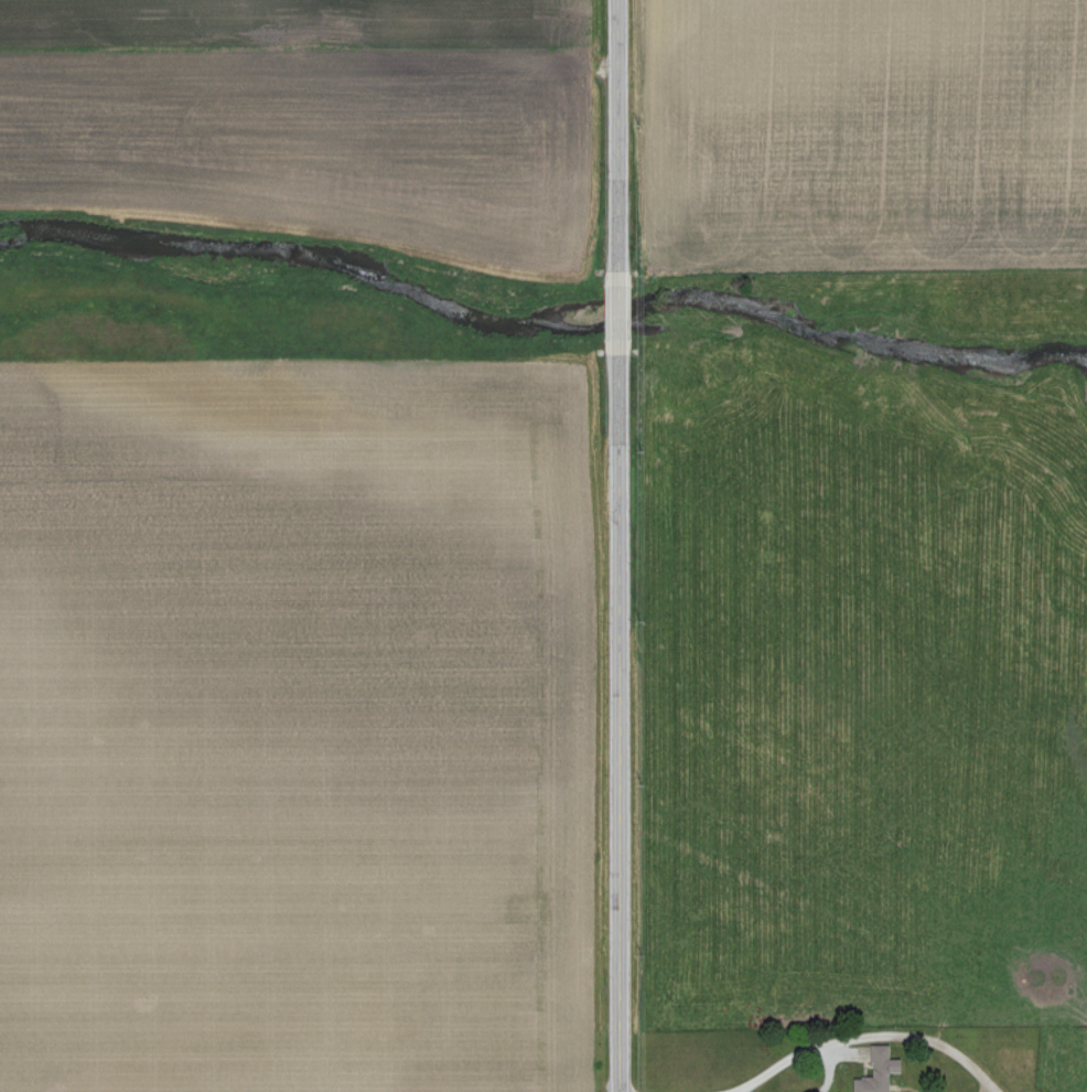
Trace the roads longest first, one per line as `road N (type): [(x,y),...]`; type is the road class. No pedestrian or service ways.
road 1 (secondary): [(620,1091),(617,354)]
road 2 (secondary): [(618,268),(620,0)]

